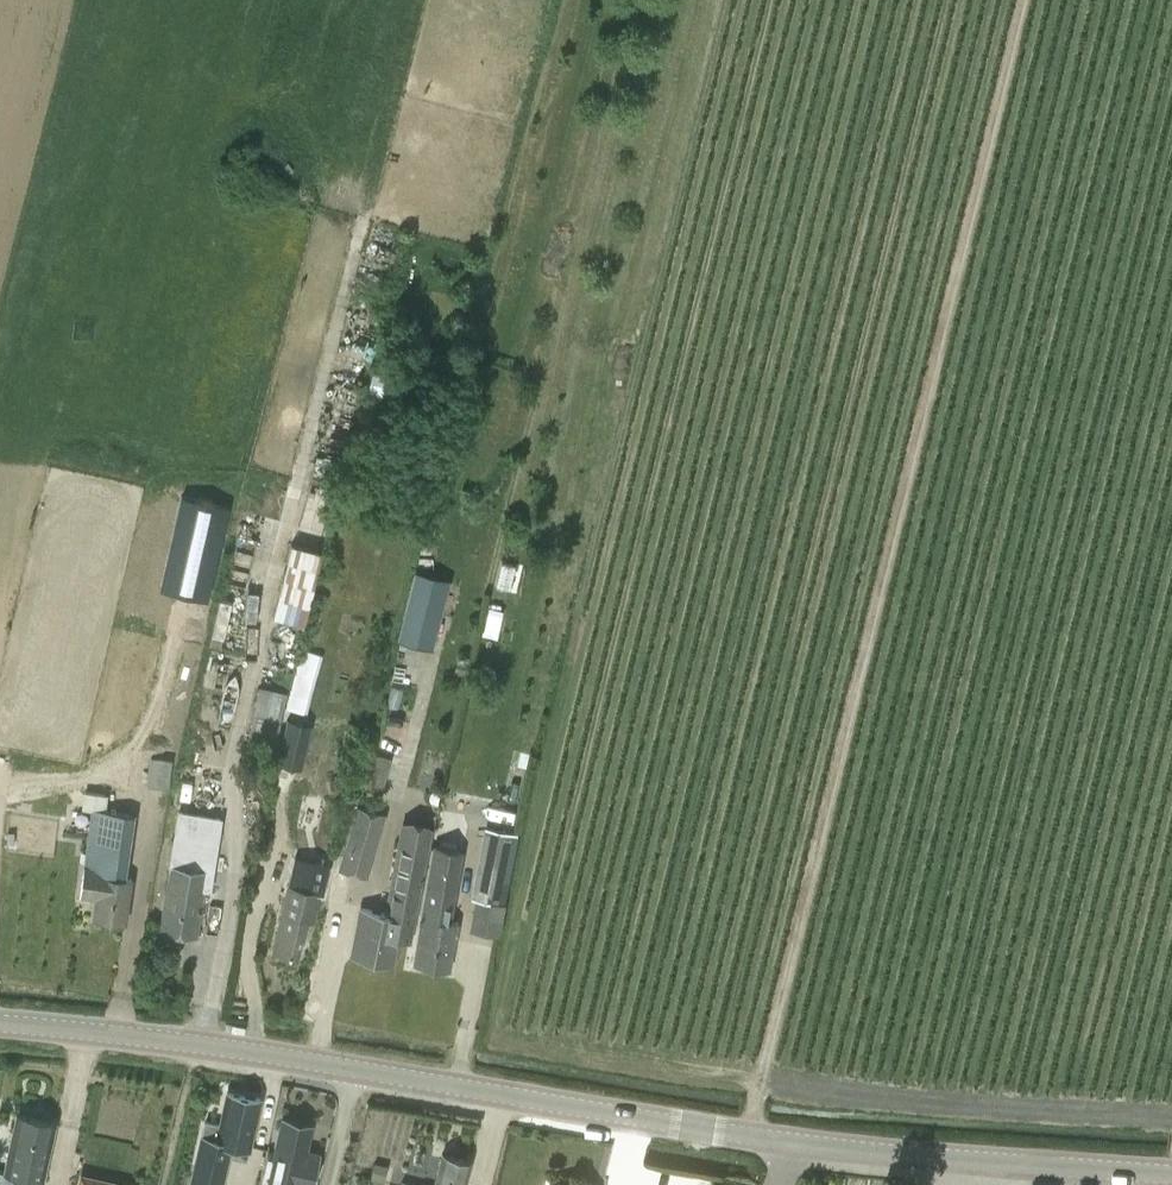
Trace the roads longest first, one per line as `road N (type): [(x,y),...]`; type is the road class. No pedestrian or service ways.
road 1 (tertiary): [(350,1071),(918,1163),(1171,1181)]
road 2 (tertiary): [(0,1027),(350,1071)]

